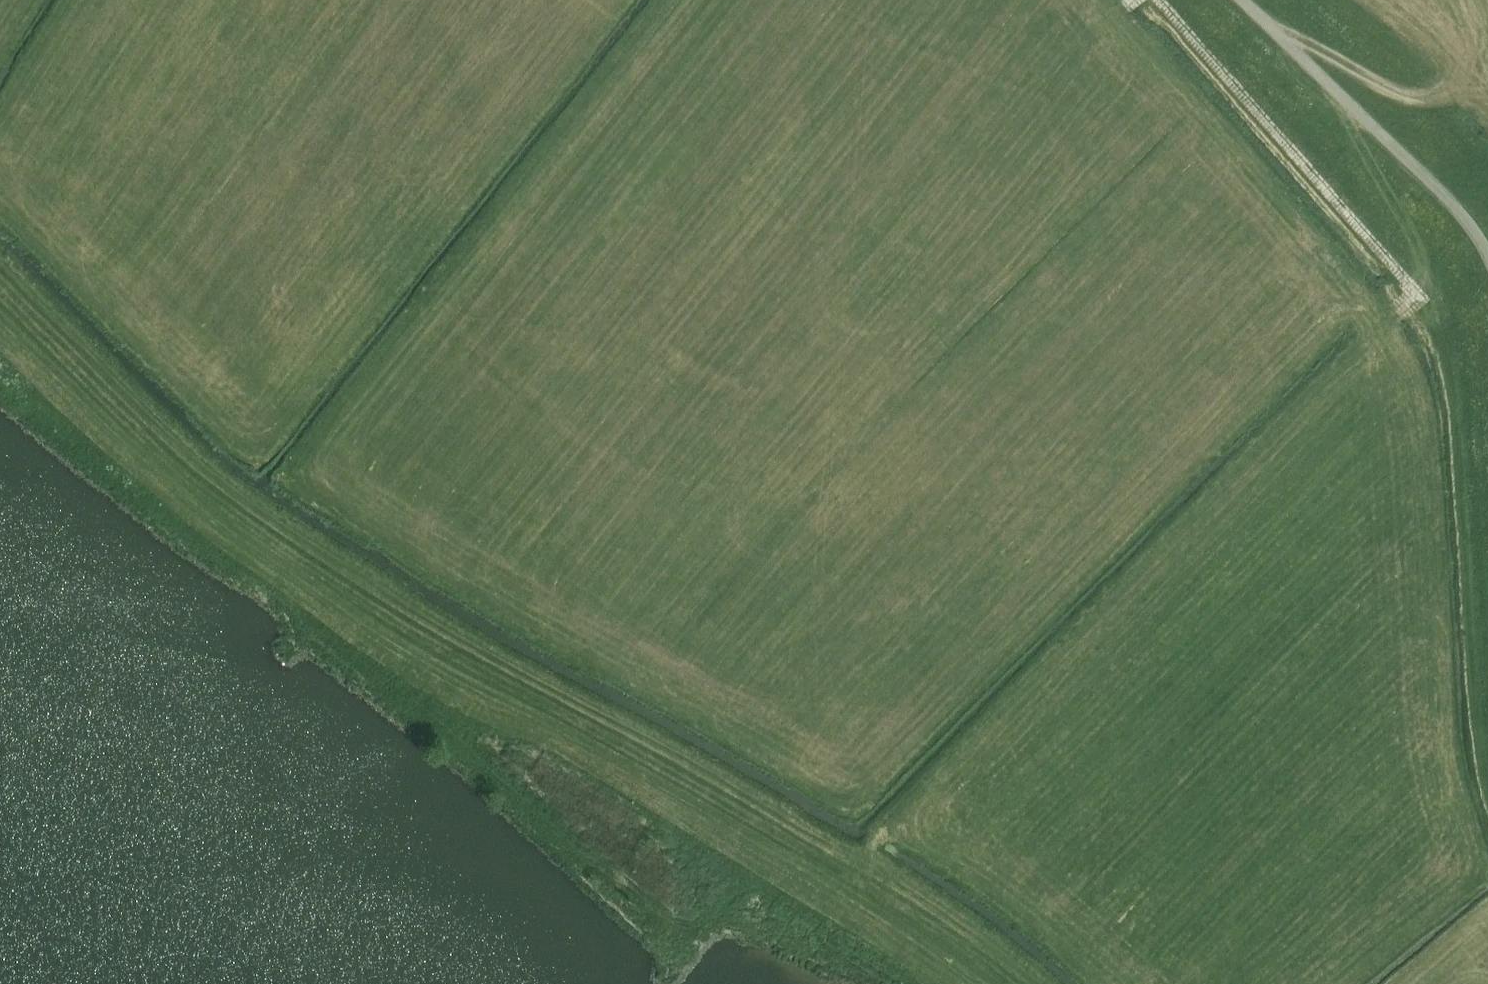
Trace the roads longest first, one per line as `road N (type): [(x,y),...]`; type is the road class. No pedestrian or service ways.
road 1 (unclassified): [(1487,258),(1334,85),(1243,0)]

